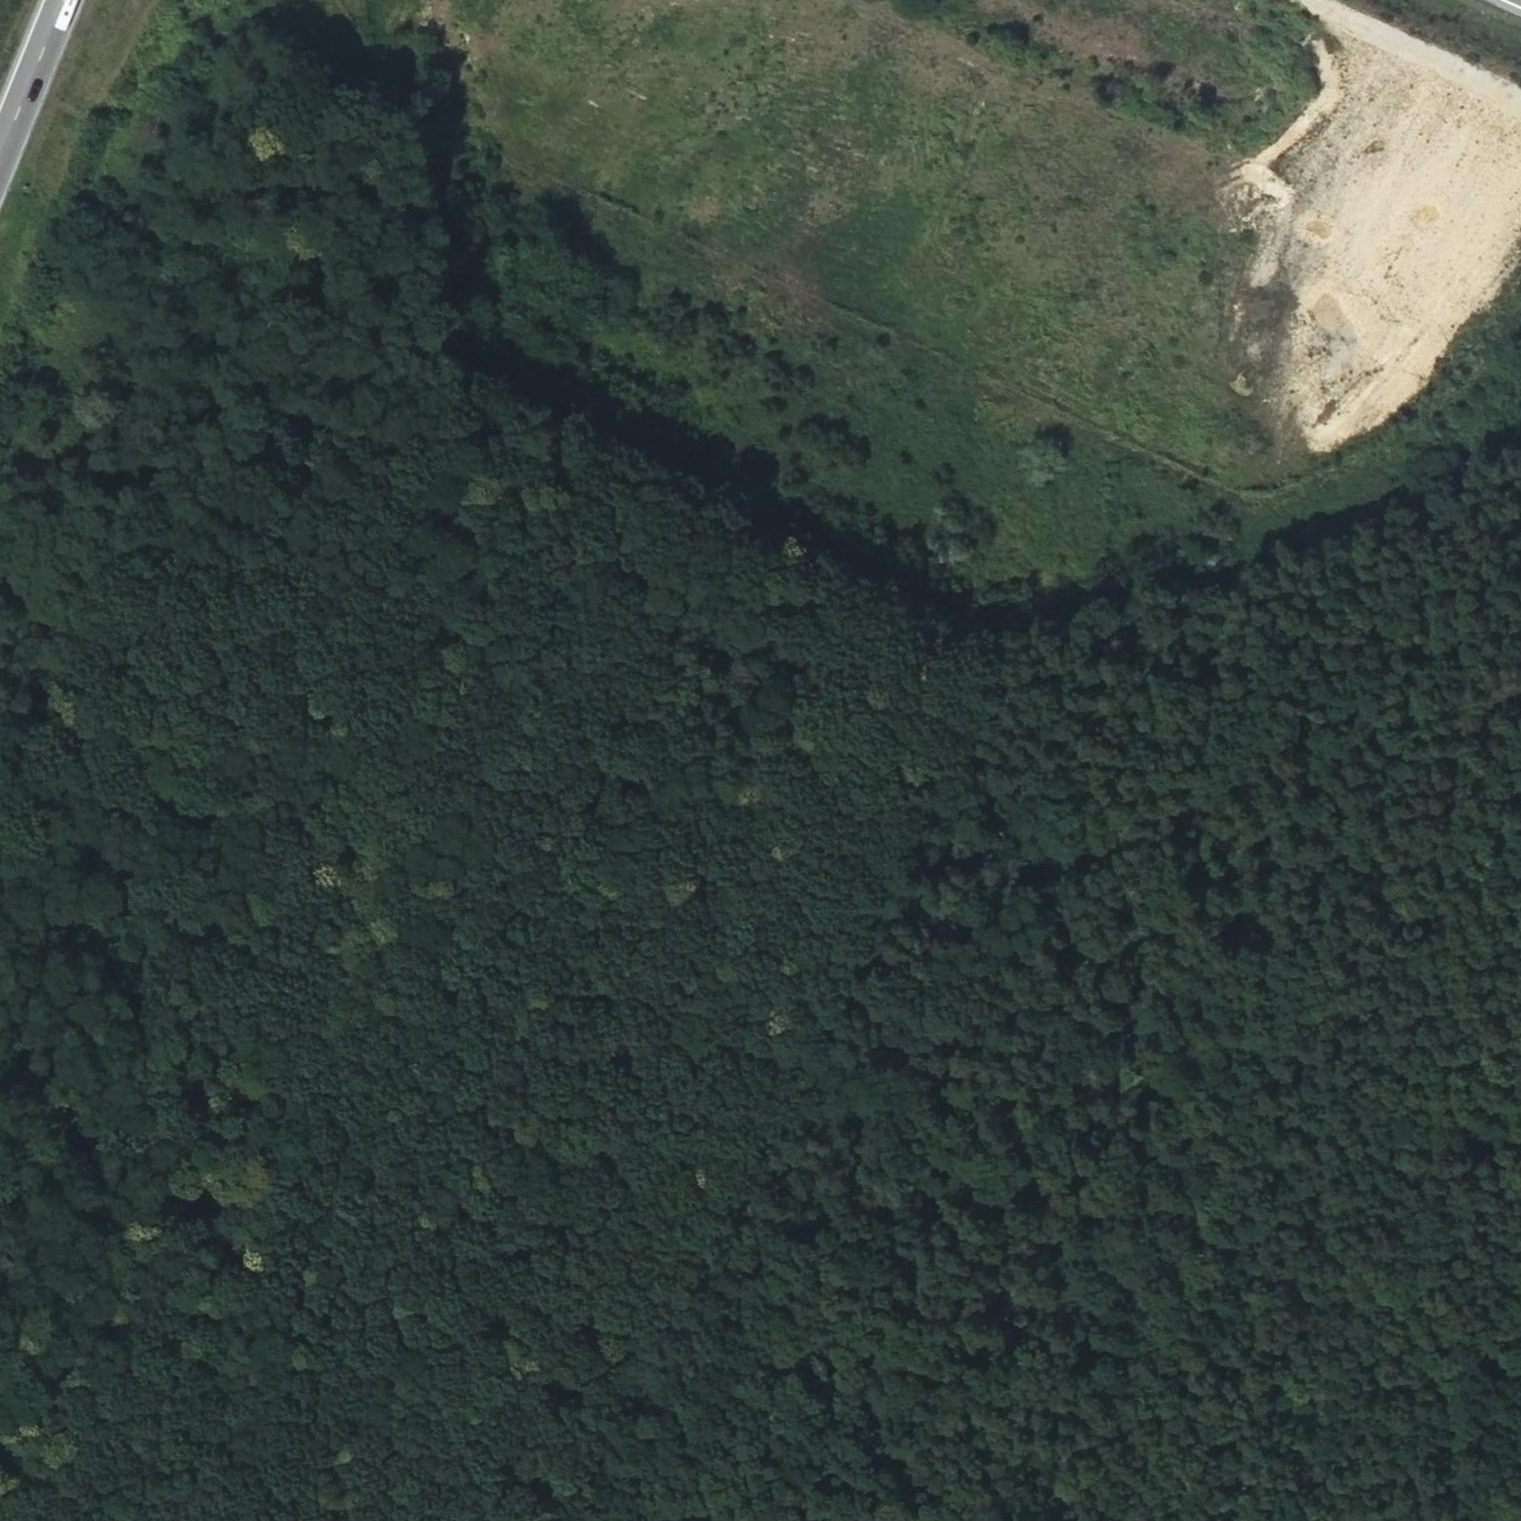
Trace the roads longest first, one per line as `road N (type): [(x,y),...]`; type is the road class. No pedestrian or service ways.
road 1 (track): [(534,1520),(952,746),(993,652)]
road 2 (track): [(1307,0),(1520,101)]
road 3 (trunk): [(0,146),(63,0)]

